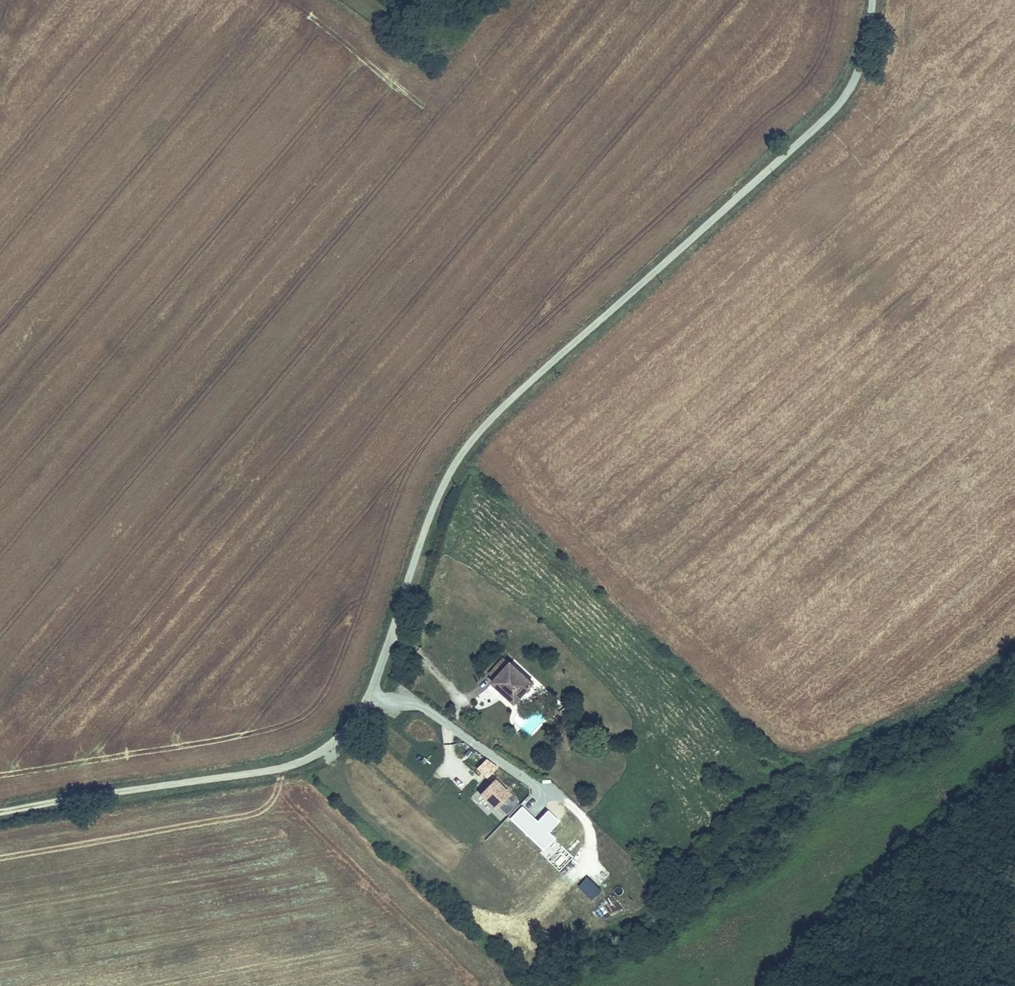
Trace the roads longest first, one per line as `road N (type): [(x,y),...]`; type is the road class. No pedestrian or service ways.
road 1 (track): [(0,812),(280,770),(327,746),(366,701)]

